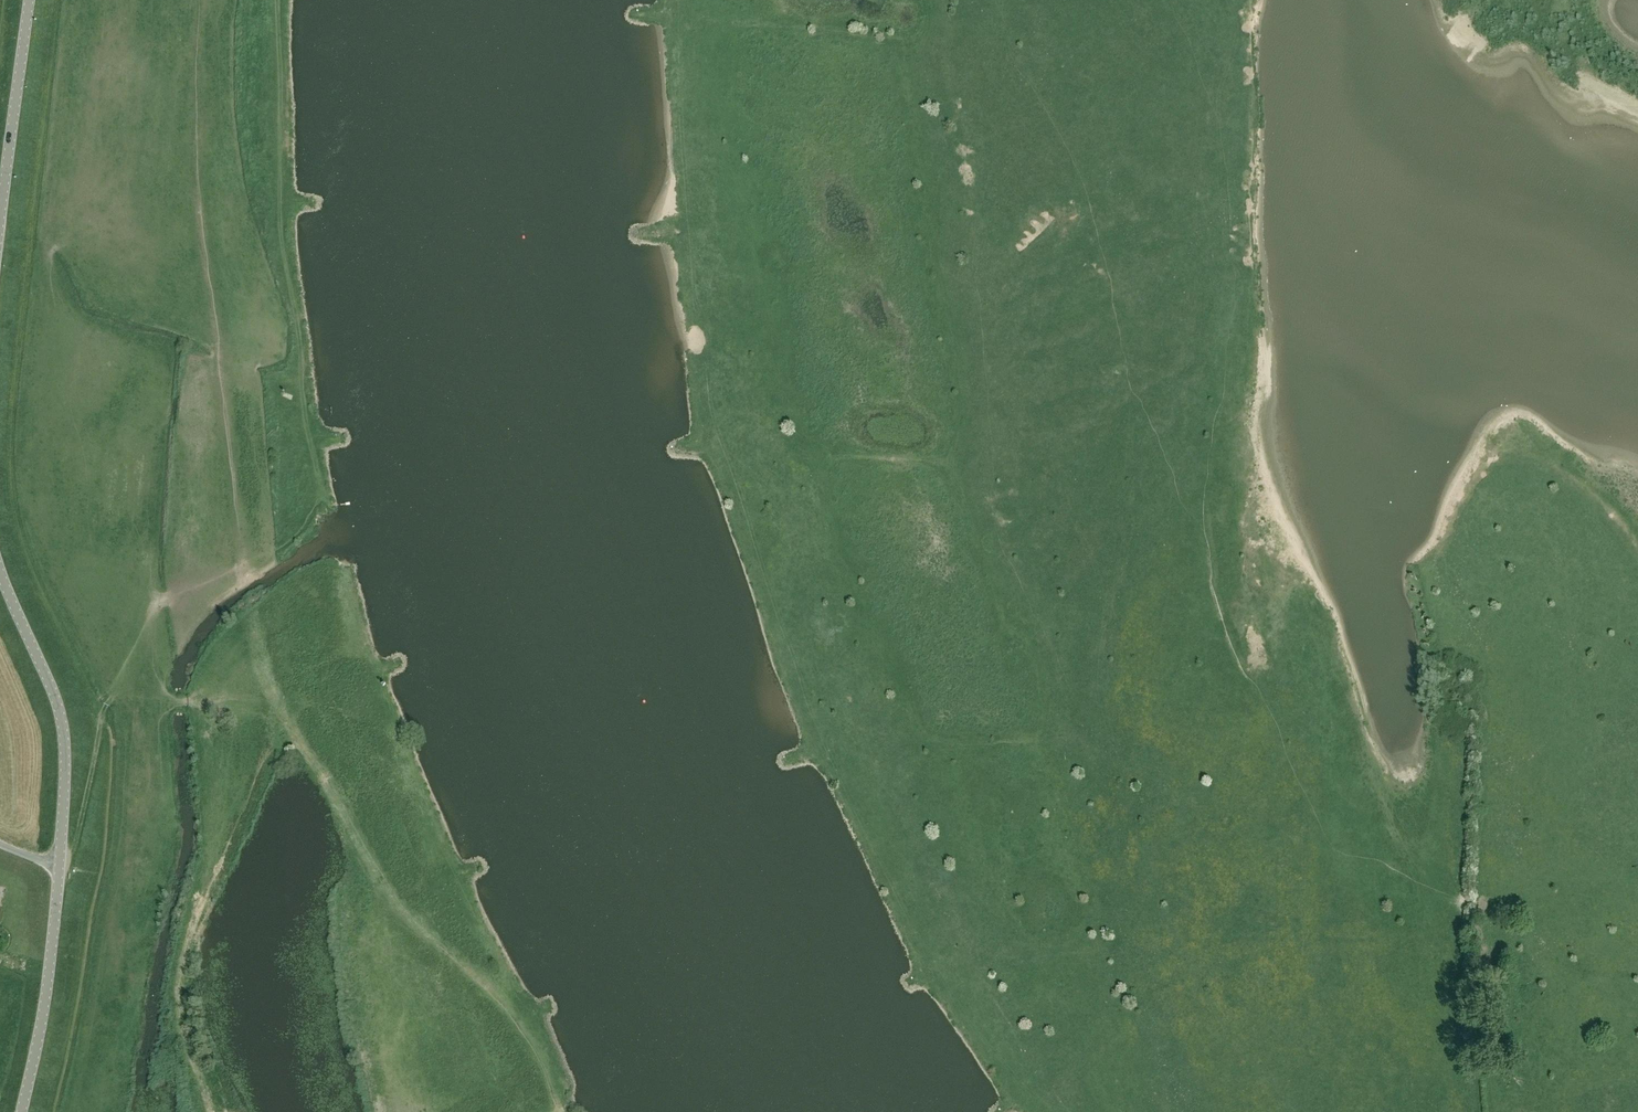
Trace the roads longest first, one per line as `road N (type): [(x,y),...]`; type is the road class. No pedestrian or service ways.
road 1 (tertiary): [(59,867),(62,723),(0,571)]
road 2 (tertiary): [(23,1111),(43,1016),(59,867)]
road 3 (tertiary): [(0,225),(28,0)]

